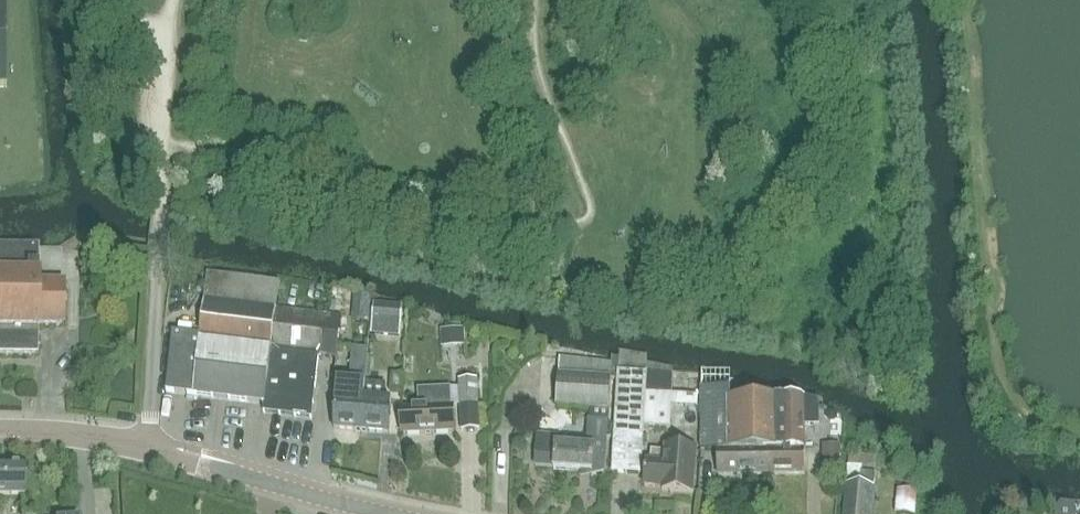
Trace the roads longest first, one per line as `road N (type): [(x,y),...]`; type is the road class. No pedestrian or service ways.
road 1 (unclassified): [(390,513),(139,445),(0,432)]

